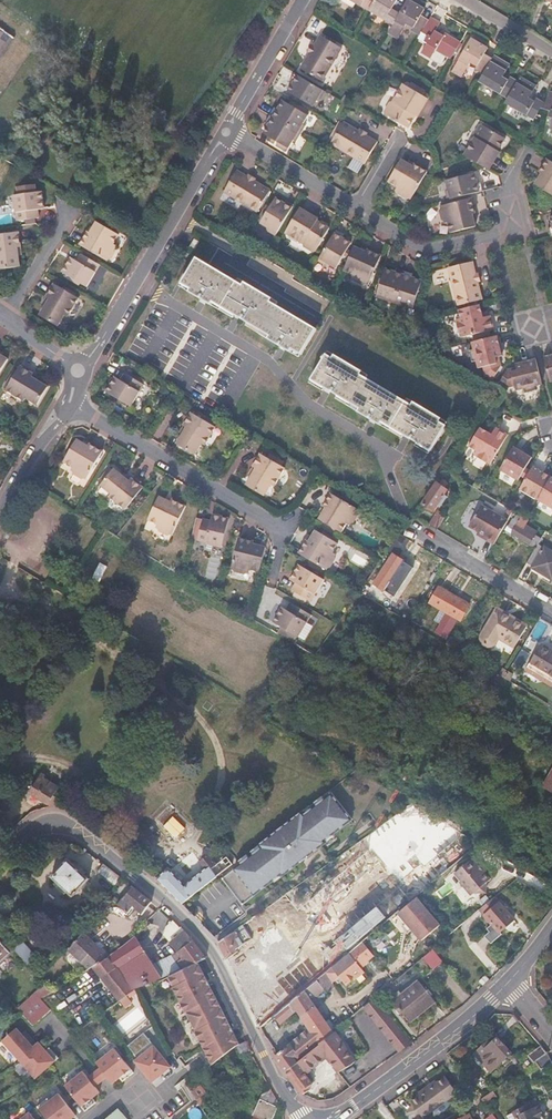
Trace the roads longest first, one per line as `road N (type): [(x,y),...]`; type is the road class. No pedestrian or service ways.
road 1 (tertiary): [(300,1118),(214,954),(164,899),(65,825),(33,829),(0,853)]
road 2 (residential): [(68,405),(284,537),(269,604)]
road 3 (residential): [(78,370),(225,133)]
road 4 (residential): [(357,212),(426,252),(511,232),(503,198),(525,159)]
road 5 (tertiary): [(336,1118),(506,985)]
road 6 (residential): [(551,611),(413,527)]
road 7 (residential): [(225,133),(303,0)]
road 8 (residential): [(225,133),(357,212)]
road 9 (residential): [(0,515),(68,405)]
road 10 (residential): [(68,216),(5,320)]

